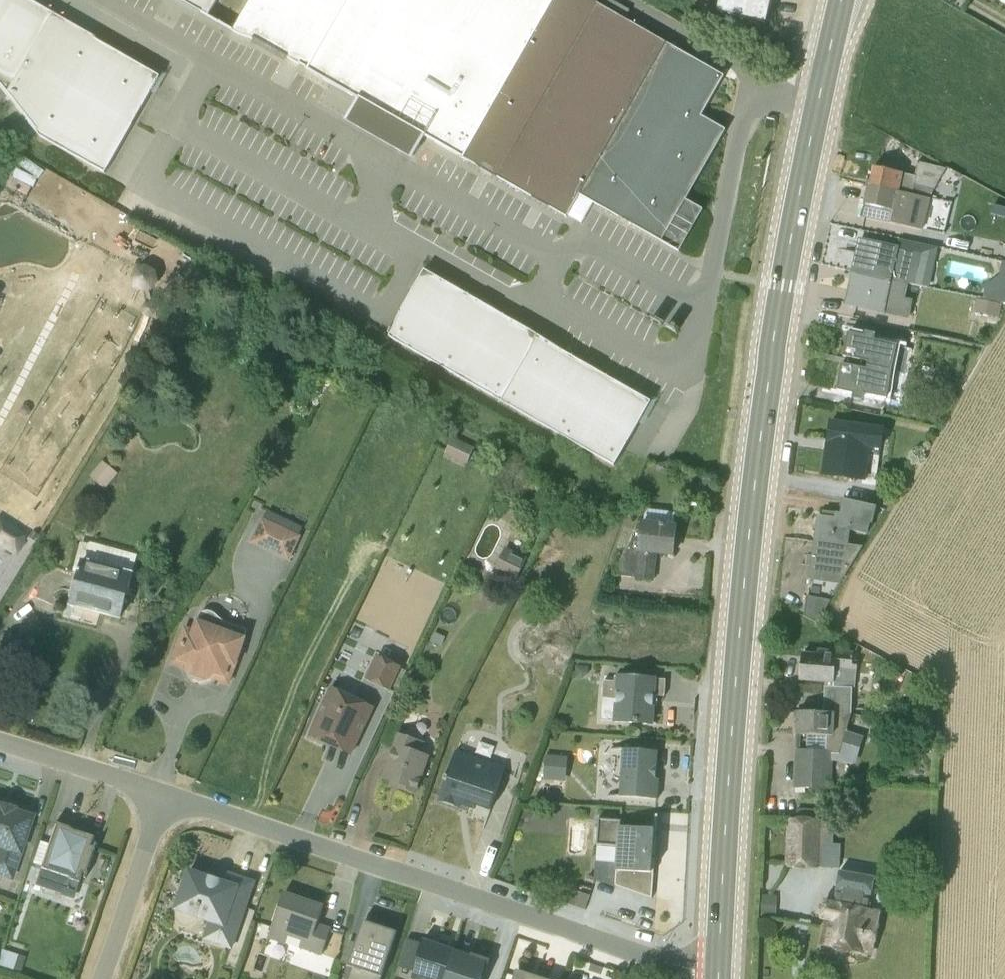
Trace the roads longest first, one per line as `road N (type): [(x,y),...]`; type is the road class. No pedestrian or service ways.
road 1 (secondary): [(844,0),(766,405),(730,755),(719,975)]
road 2 (residential): [(719,975),(664,965),(163,793)]
road 3 (residential): [(163,793),(99,978)]
road 4 (residential): [(163,793),(0,743)]

